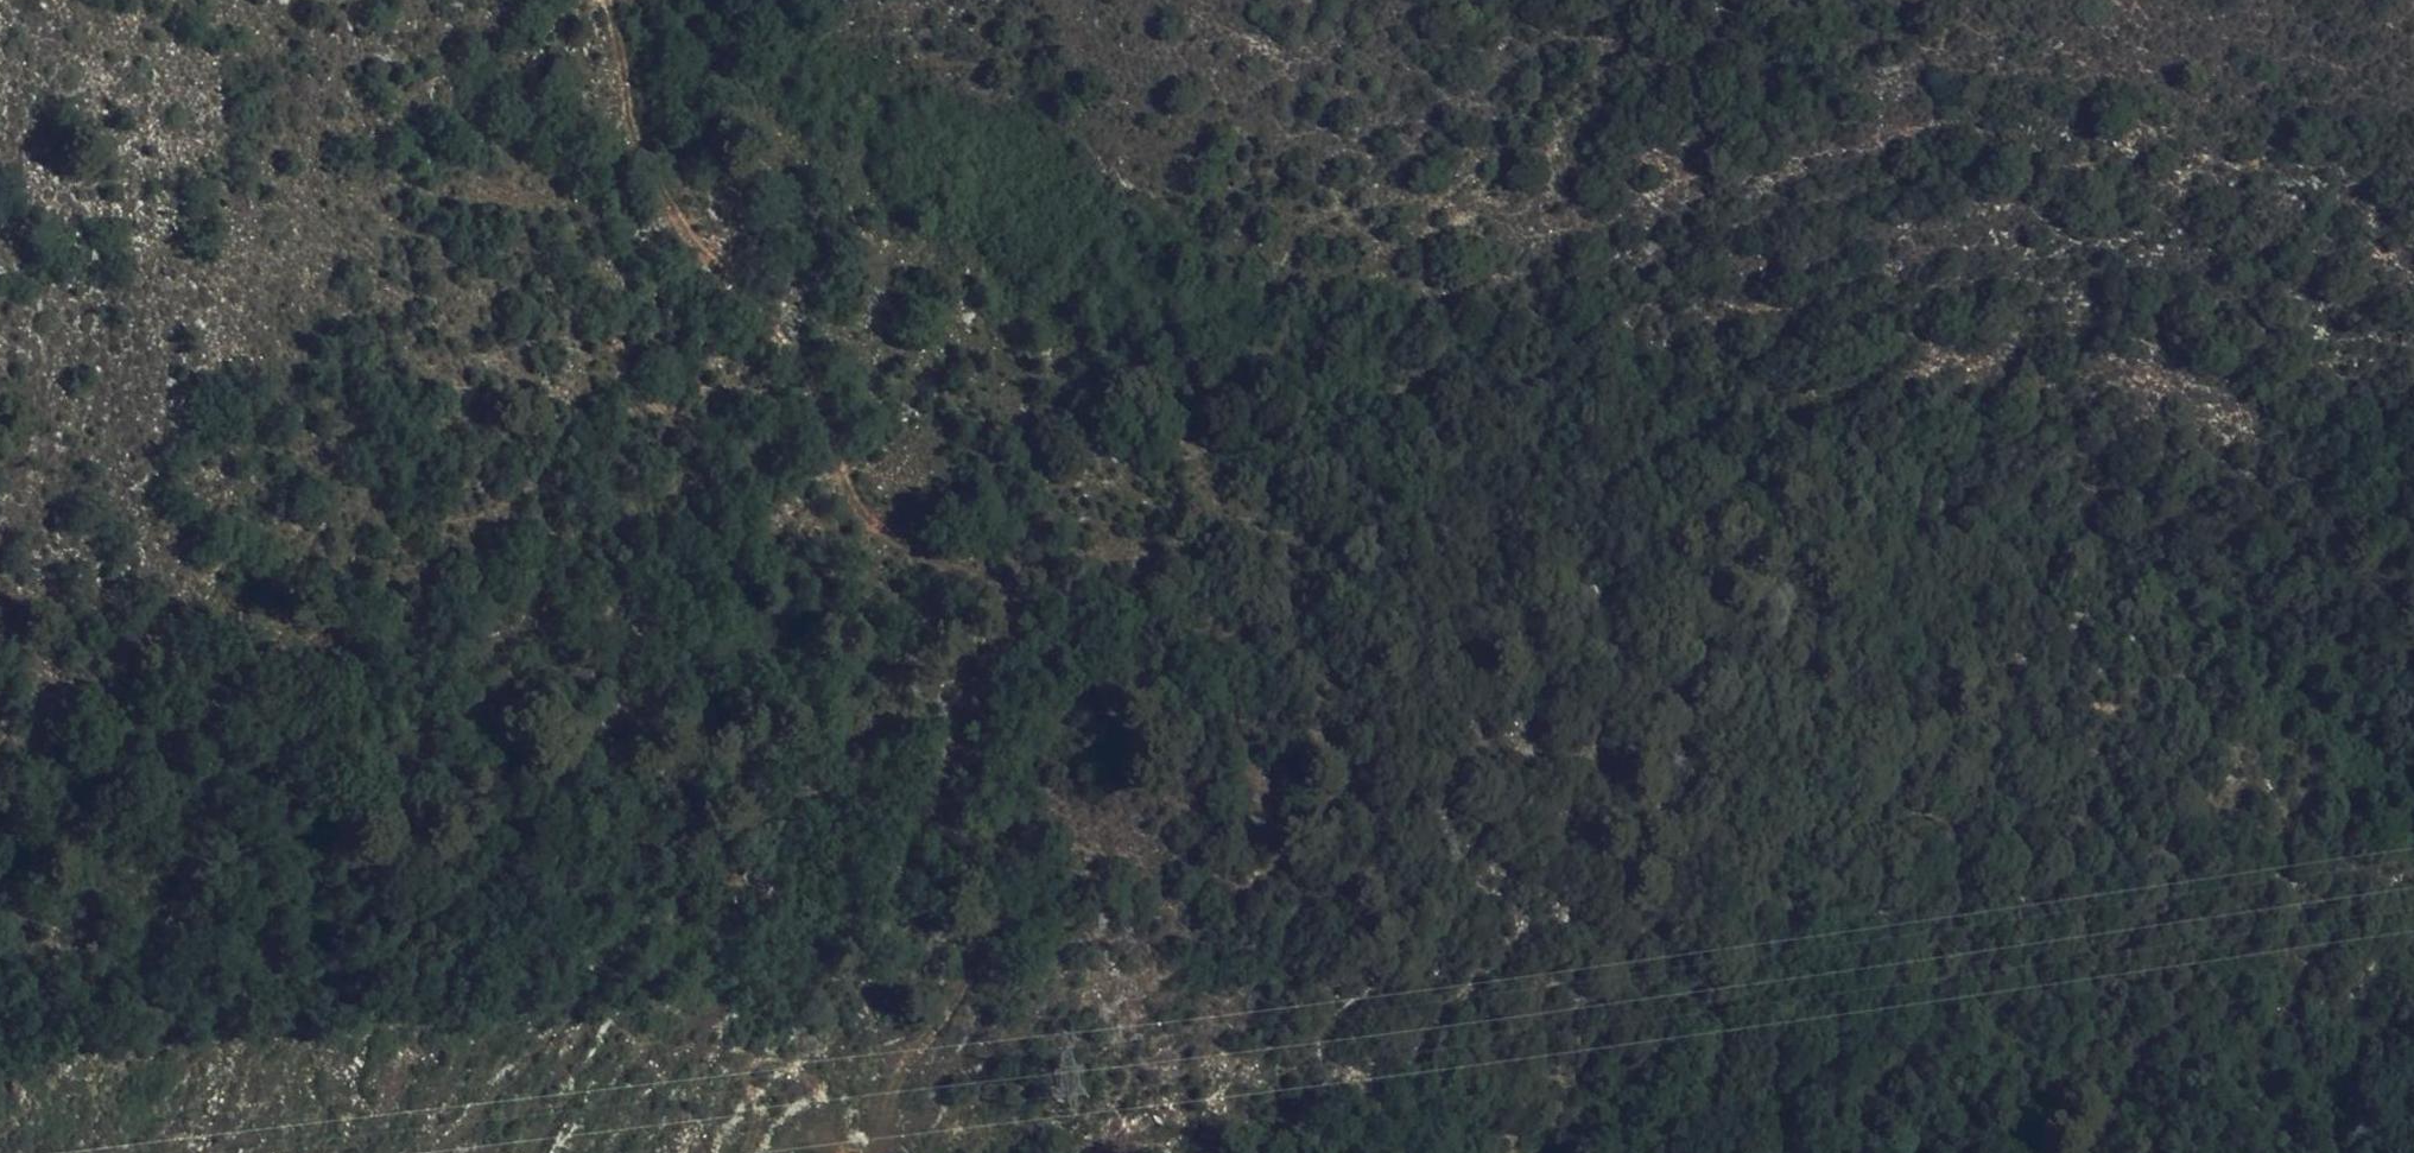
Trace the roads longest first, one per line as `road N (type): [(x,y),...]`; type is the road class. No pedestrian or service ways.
road 1 (track): [(606,0),(633,124),(682,228),(808,365),(845,475),(877,526),(917,556),(971,568),(1003,591),(1004,626),(965,673),(946,818),(970,949),(928,1046),(898,1083)]

